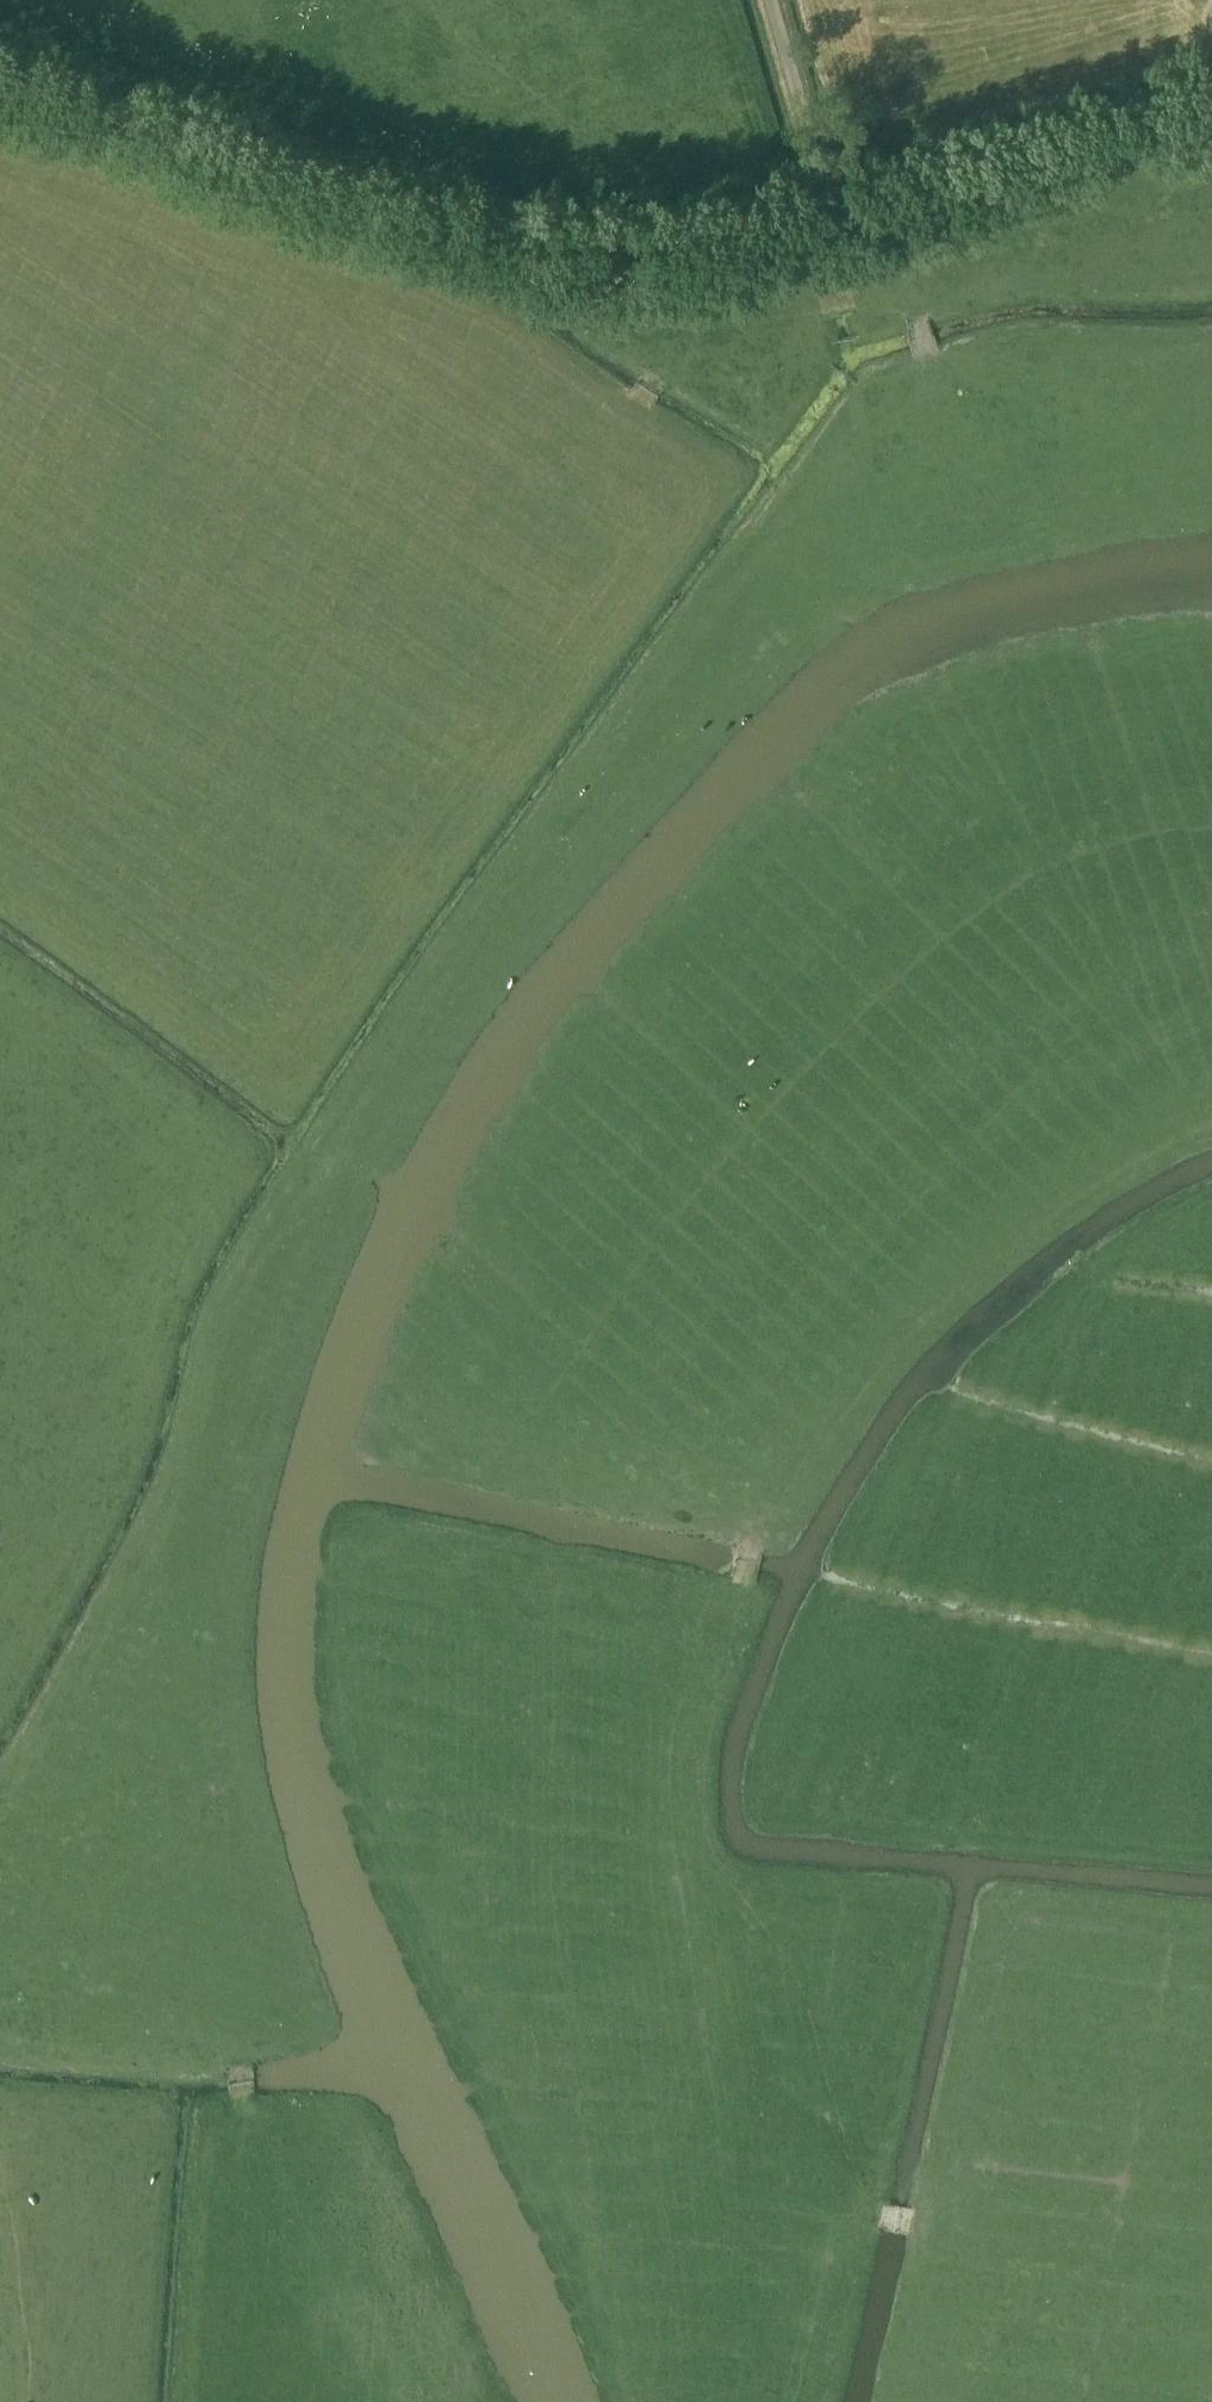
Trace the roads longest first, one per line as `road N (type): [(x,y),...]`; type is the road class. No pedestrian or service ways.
road 1 (tertiary): [(1211,101),(787,219),(696,232),(568,234),(377,207),(0,71)]
road 2 (track): [(772,0),(832,208)]

